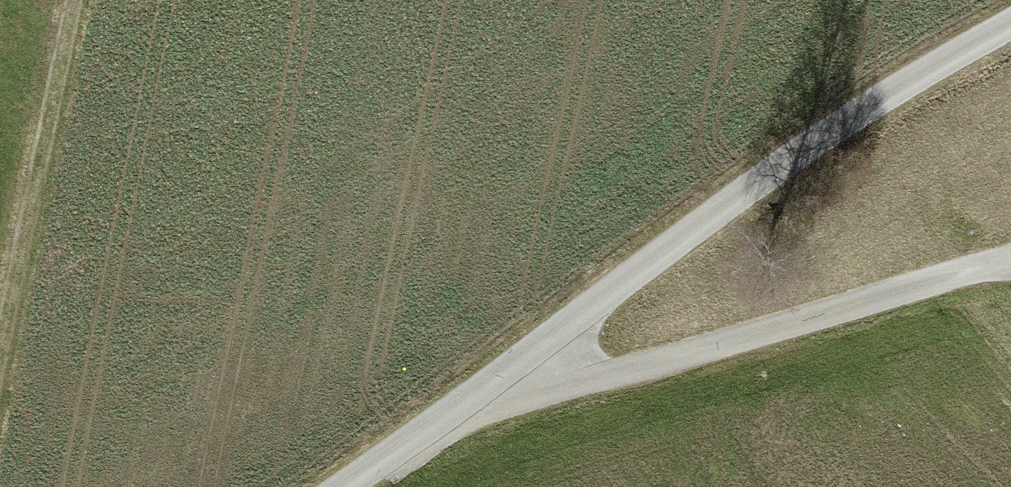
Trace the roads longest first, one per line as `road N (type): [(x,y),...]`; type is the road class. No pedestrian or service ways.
road 1 (unclassified): [(330,486),(930,72),(1010,27)]
road 2 (track): [(1010,255),(468,394)]
road 3 (track): [(0,368),(77,0)]

